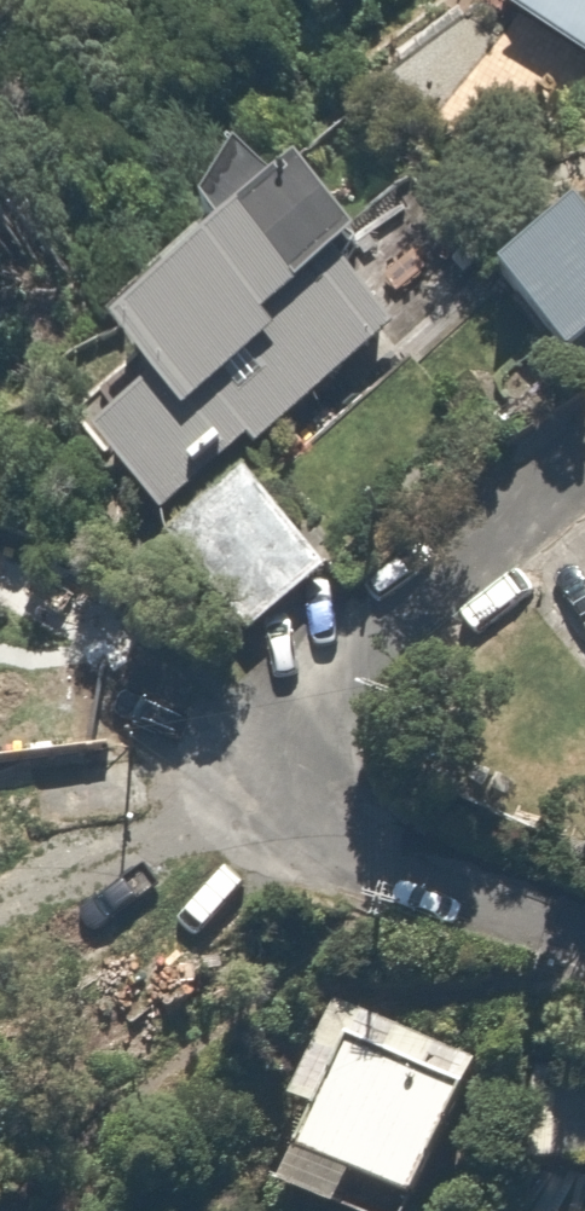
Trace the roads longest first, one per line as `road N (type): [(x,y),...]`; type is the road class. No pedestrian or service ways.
road 1 (residential): [(584,934),(371,863),(311,806),(296,727),(334,663),(584,469)]

